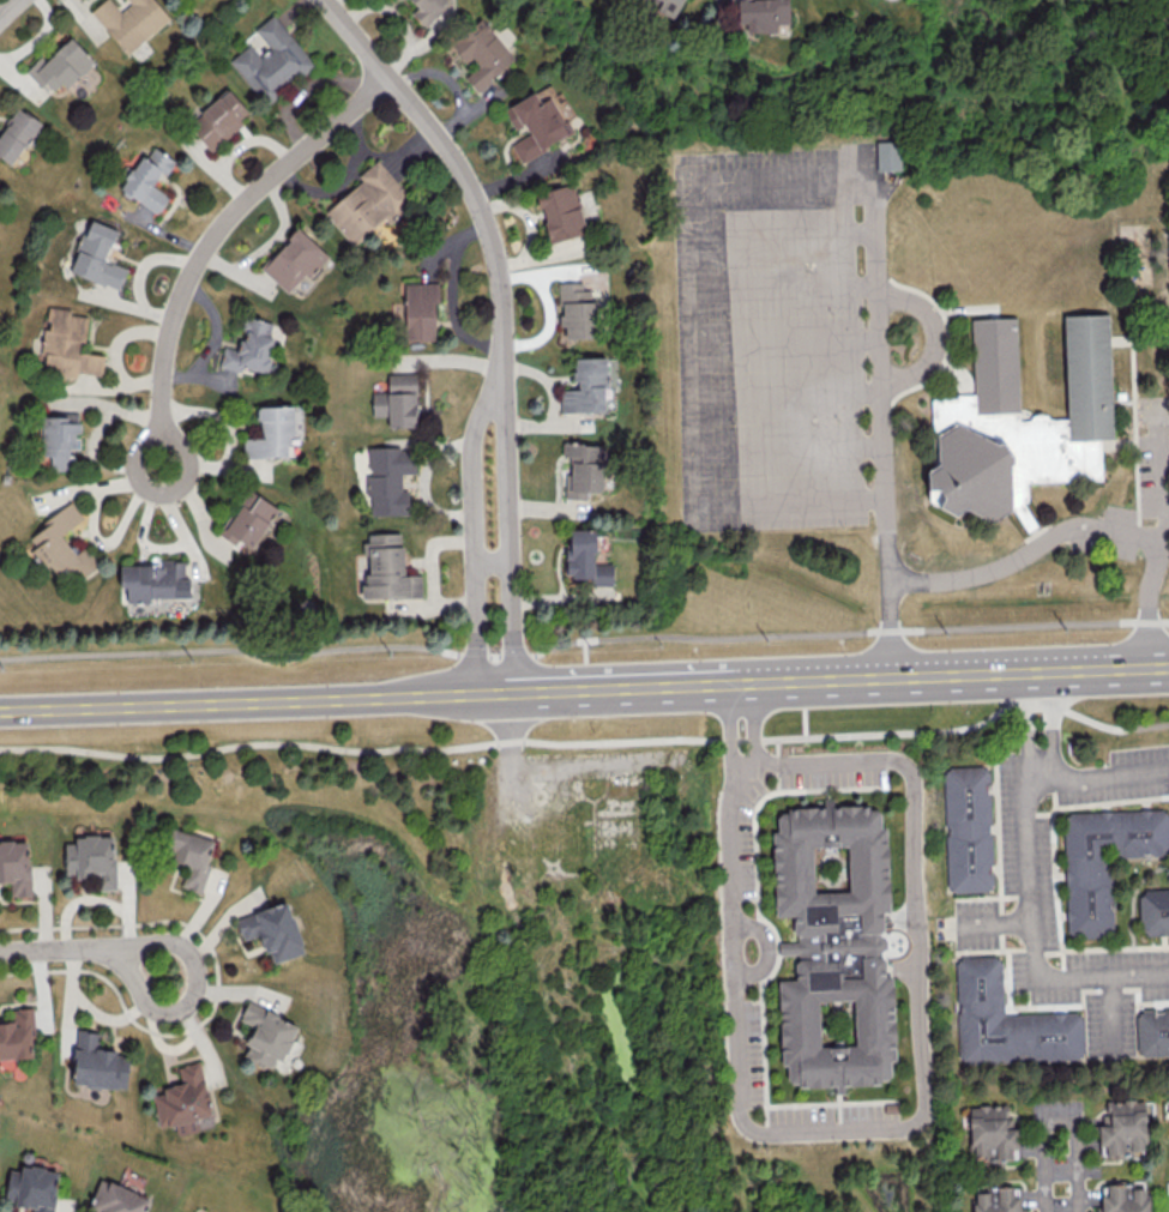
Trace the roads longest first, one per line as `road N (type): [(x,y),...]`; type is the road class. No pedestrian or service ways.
road 1 (residential): [(320,0),(434,133),(484,217),(501,273),(494,420),(499,692)]
road 2 (tertiary): [(1168,666),(499,692)]
road 3 (tertiary): [(499,692),(0,710)]
road 4 (residential): [(385,77),(240,211),(198,271),(168,366),(161,468)]
road 5 (residential): [(120,947),(145,1003),(183,1009),(194,997),(194,964),(168,940),(62,951)]
road 6 (residential): [(1084,1211),(1083,1120),(1052,1120),(1052,1211)]

